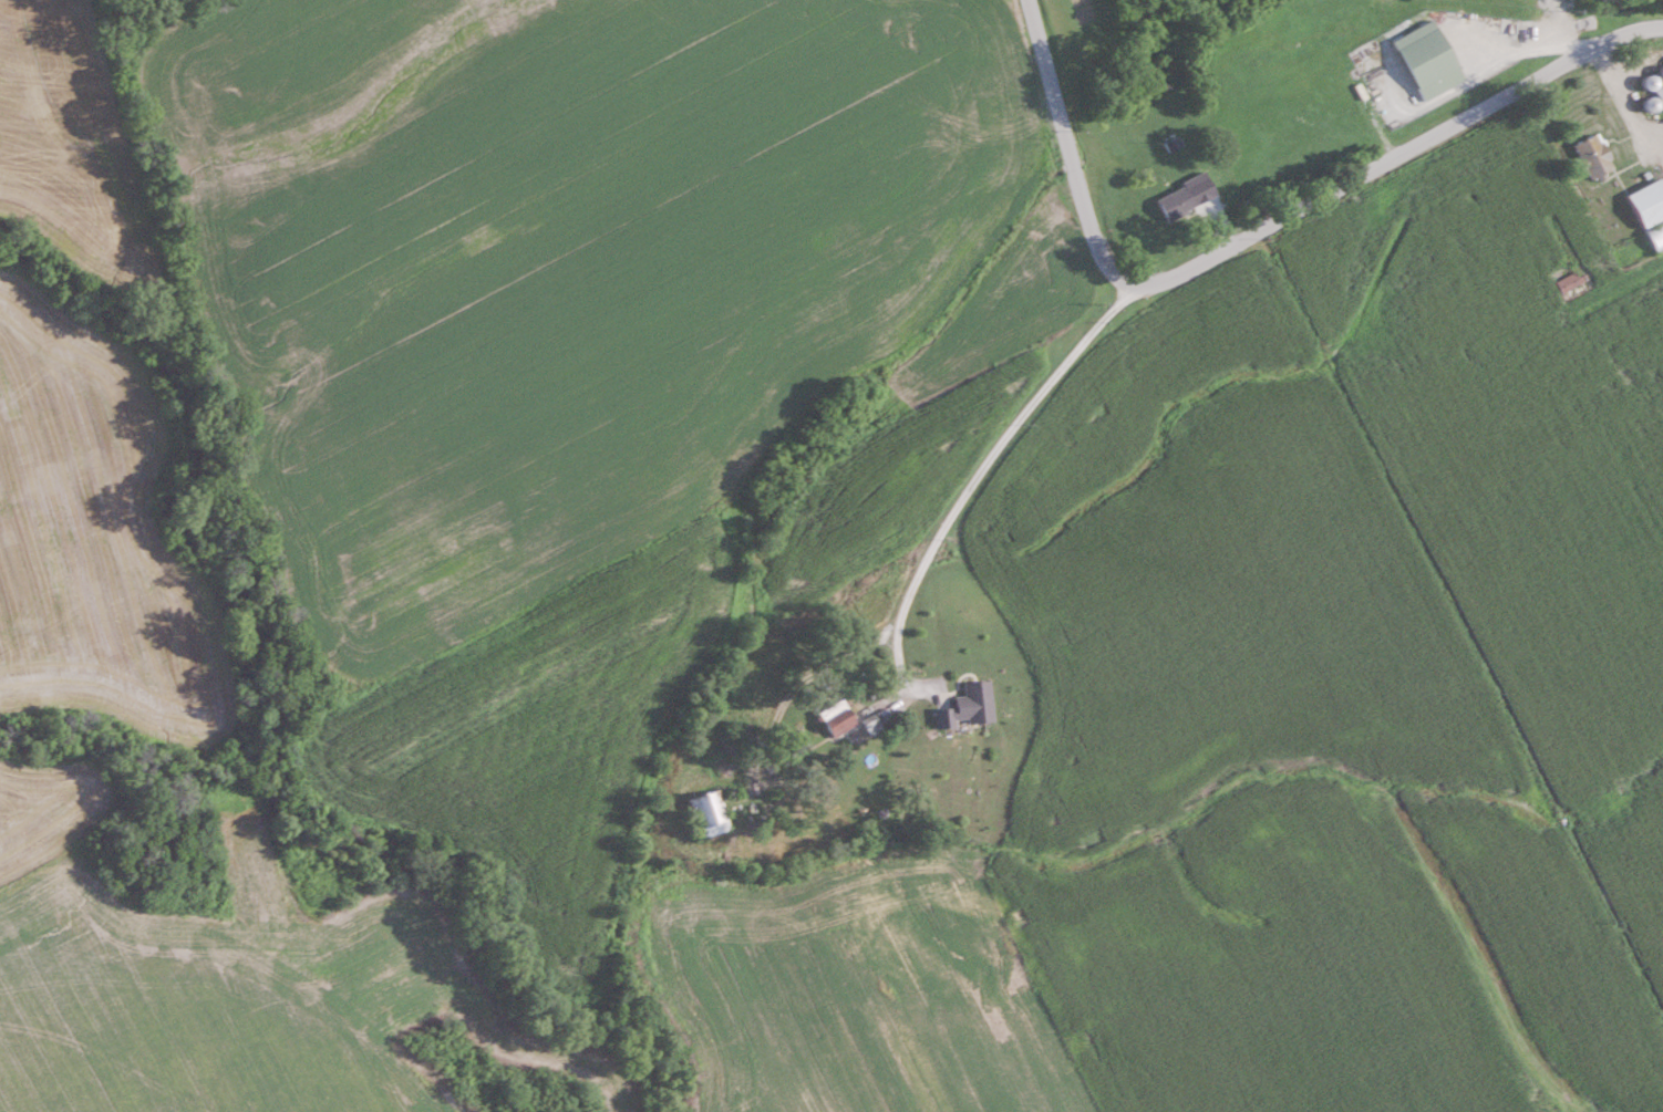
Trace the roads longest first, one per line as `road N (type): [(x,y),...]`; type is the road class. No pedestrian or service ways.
road 1 (residential): [(1662,23),(1624,33),(1376,174),(1149,288),(1130,287),(1102,262),(1027,0)]

